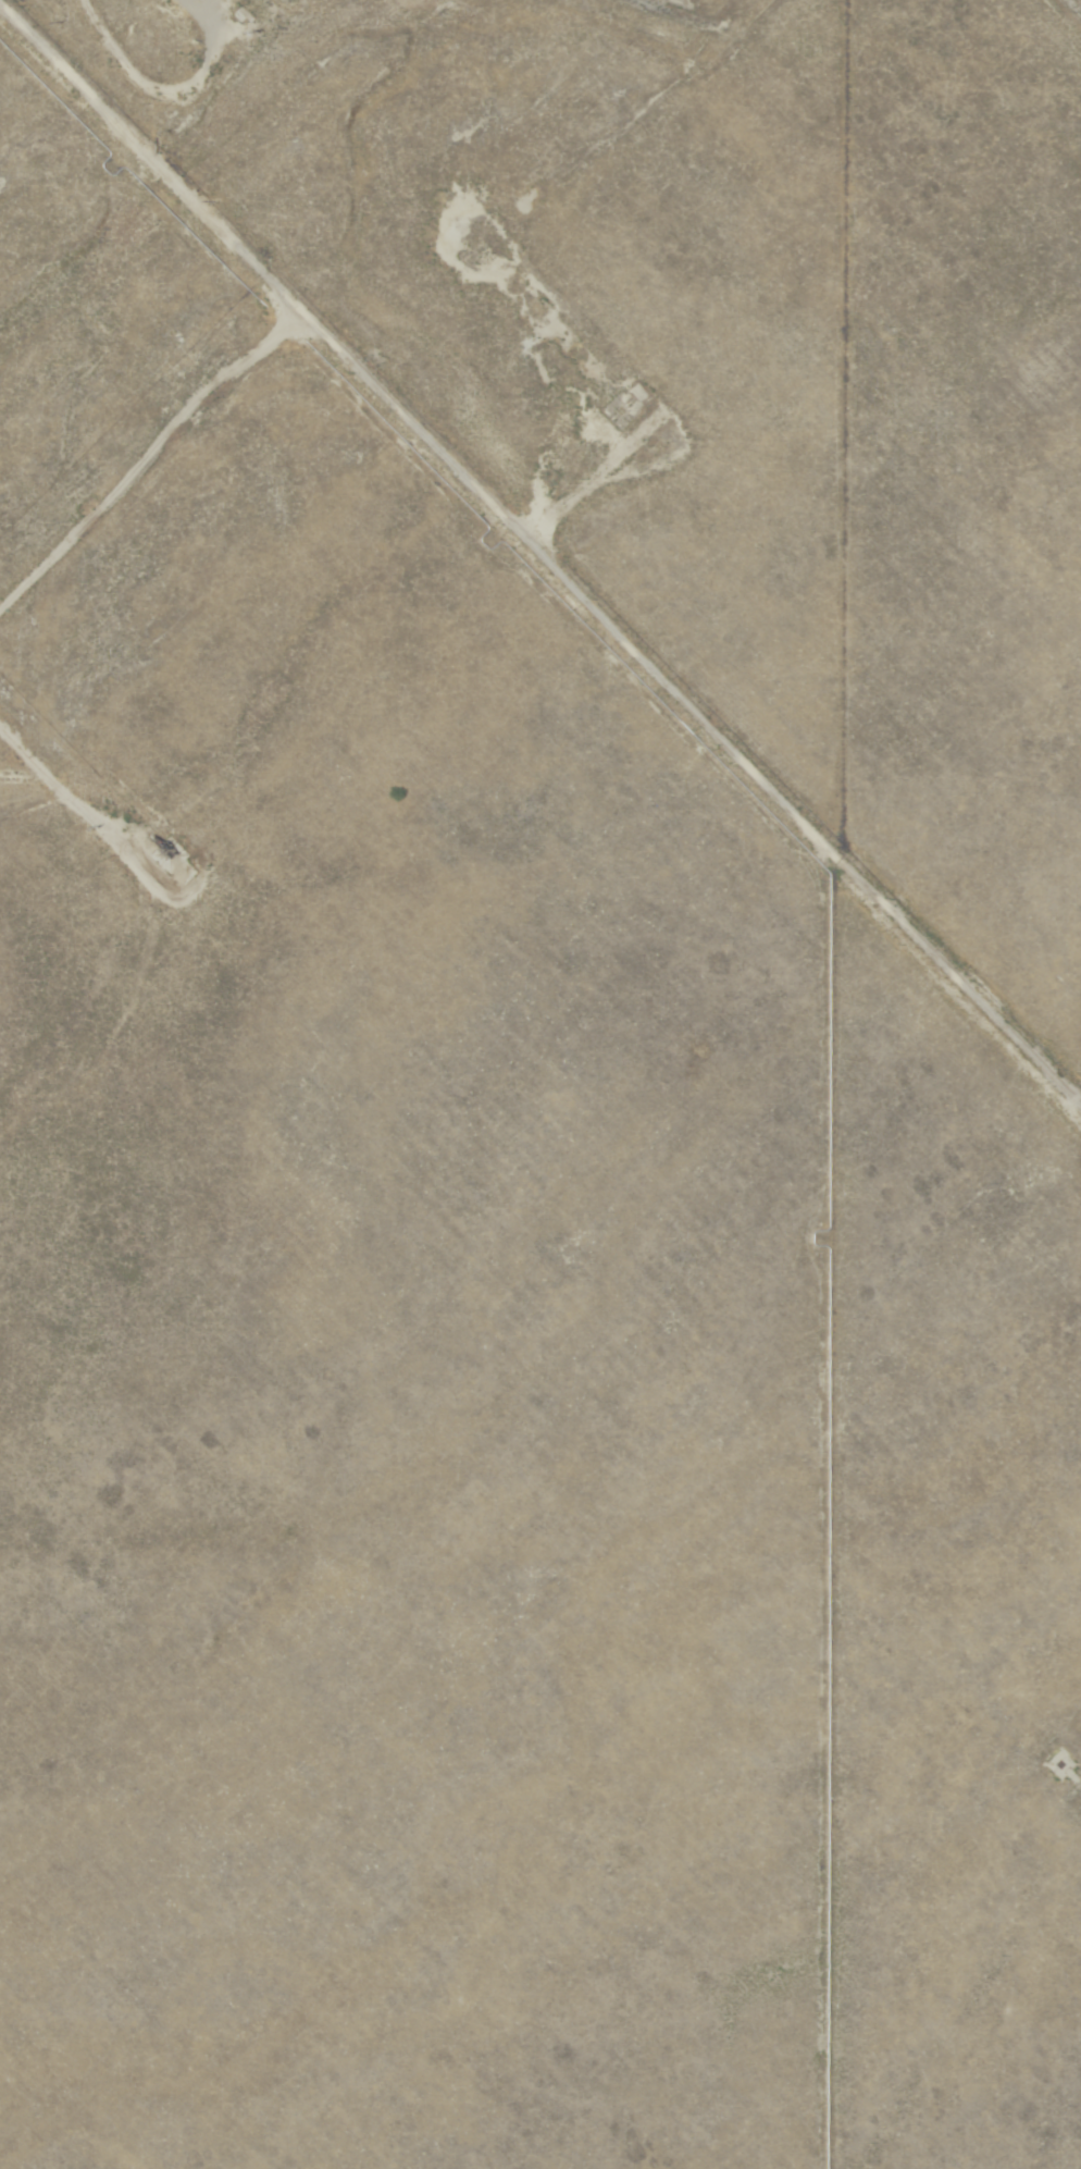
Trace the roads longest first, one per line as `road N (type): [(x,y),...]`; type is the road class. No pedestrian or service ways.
road 1 (track): [(1080,1113),(518,537)]
road 2 (track): [(0,16),(518,537)]
road 3 (track): [(659,0),(1007,89),(1080,79)]
road 4 (track): [(0,723),(128,852)]

